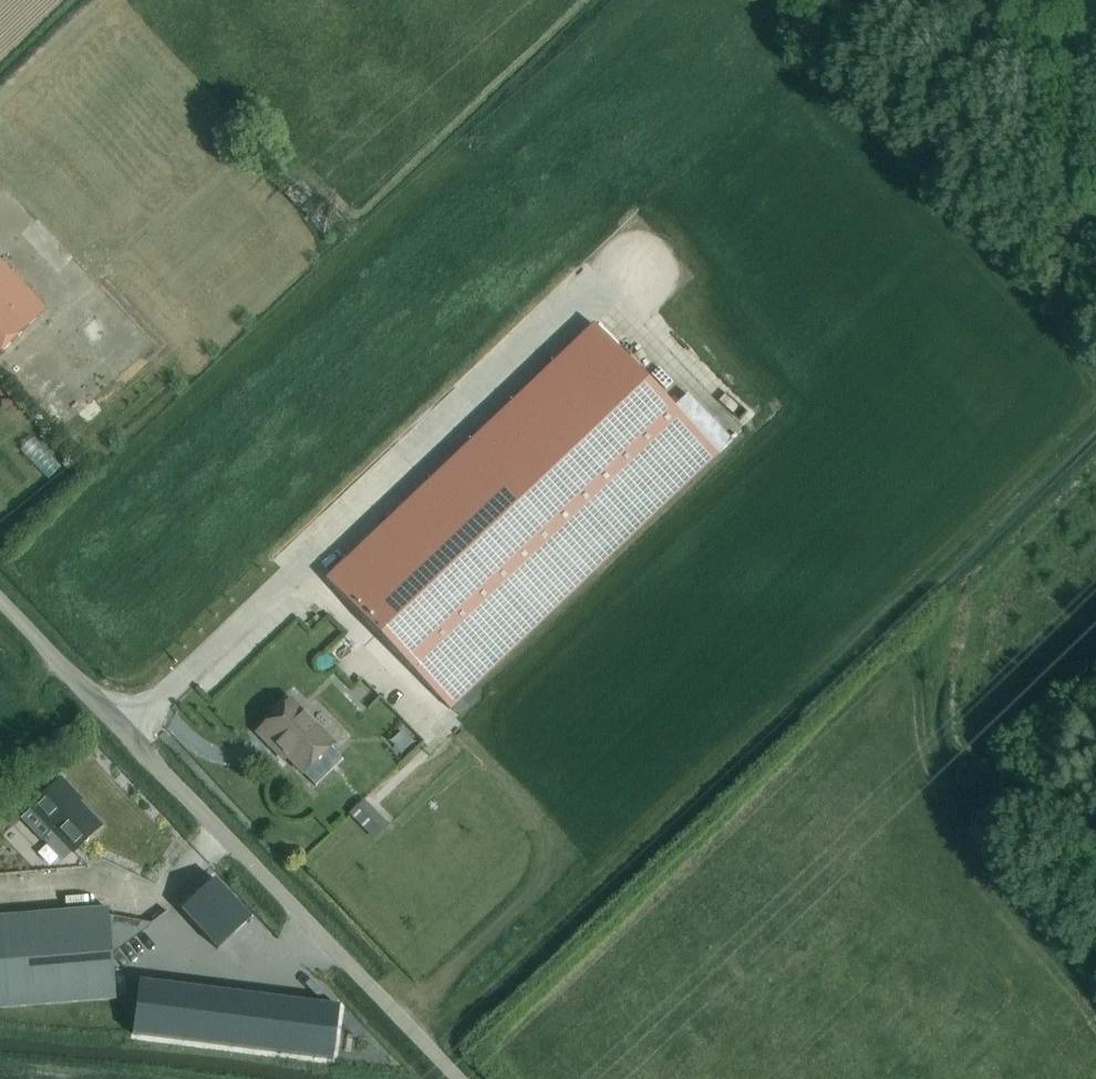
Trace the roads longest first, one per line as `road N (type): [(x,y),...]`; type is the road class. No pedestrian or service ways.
road 1 (unclassified): [(455,1078),(0,603)]

